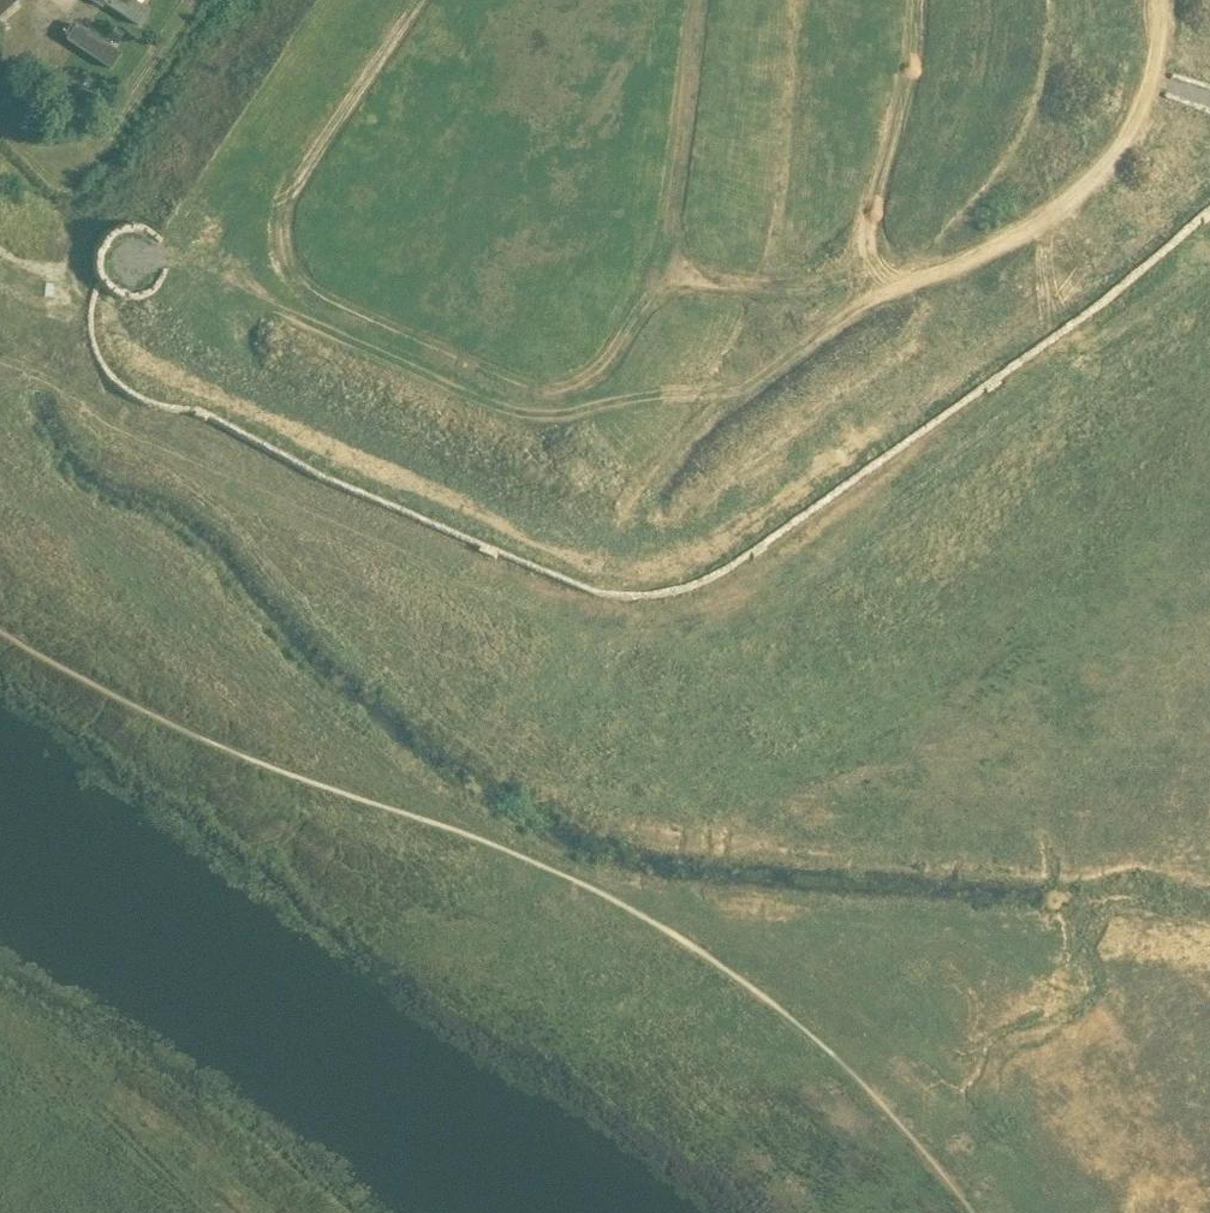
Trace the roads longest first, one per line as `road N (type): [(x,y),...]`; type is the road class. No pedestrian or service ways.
road 1 (track): [(471,0),(416,93),(307,203),(302,233),(311,286),(526,387),(564,388),(660,359),(751,313),(926,267),(1045,213),(1138,109),(1159,33),(1154,0)]
road 2 (track): [(921,0),(861,282)]
road 3 (track): [(682,126),(695,0)]

